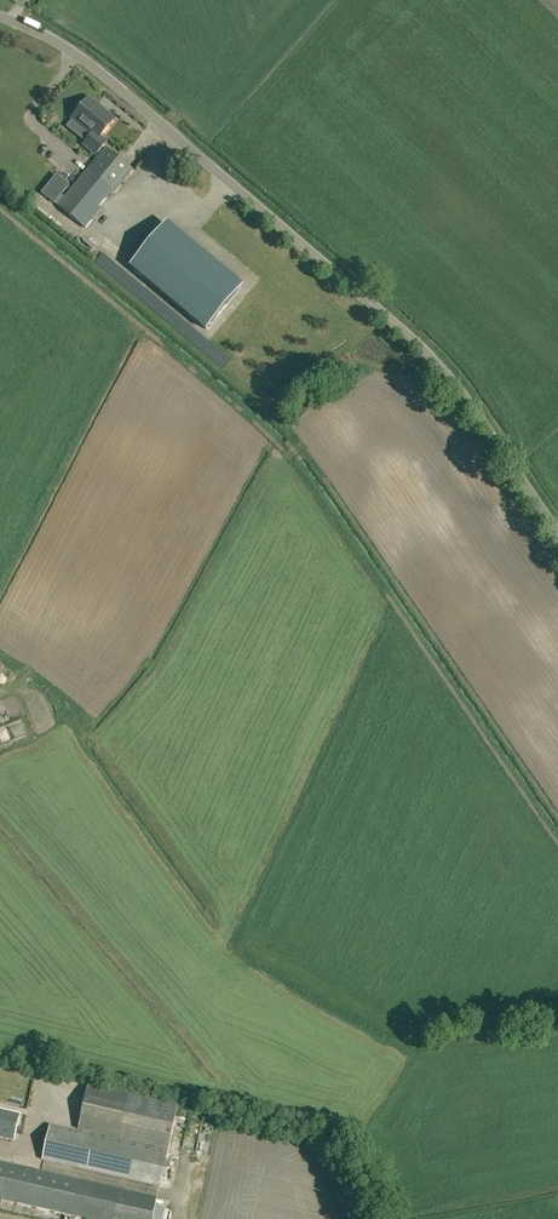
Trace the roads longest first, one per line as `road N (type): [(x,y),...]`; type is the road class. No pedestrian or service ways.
road 1 (unclassified): [(557,535),(454,384),(410,338),(91,69),(0,15)]

